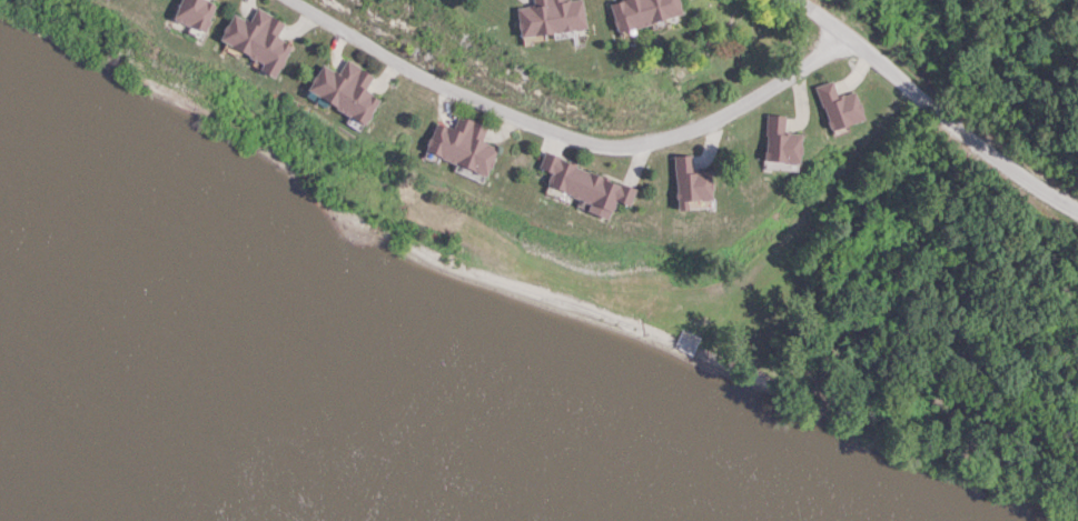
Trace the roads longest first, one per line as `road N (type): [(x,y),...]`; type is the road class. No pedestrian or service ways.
road 1 (residential): [(841,32),(809,64),(729,113),(671,137),(612,148),(465,99),(288,0)]
road 2 (residential): [(794,0),(999,164),(1077,215)]

